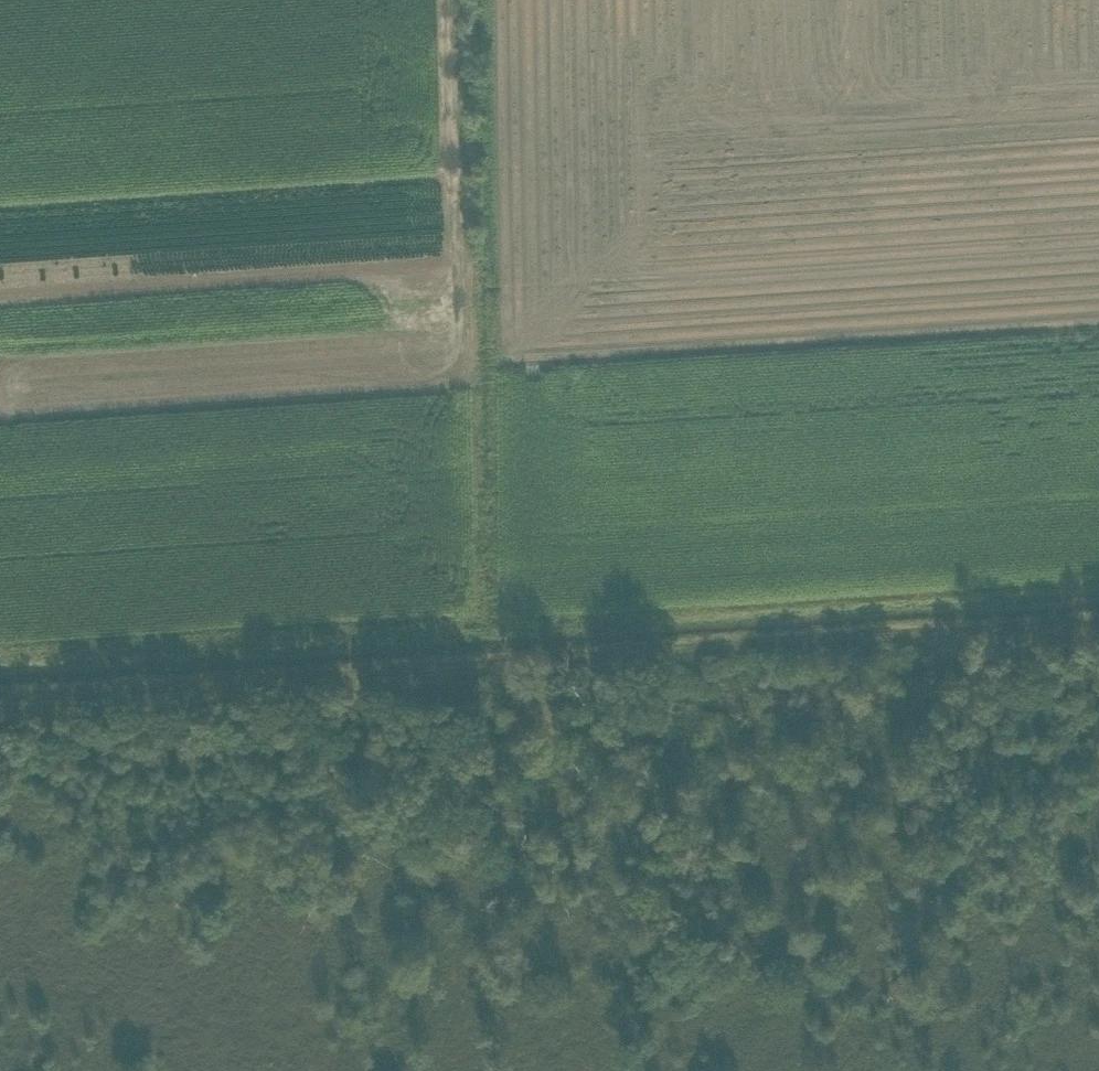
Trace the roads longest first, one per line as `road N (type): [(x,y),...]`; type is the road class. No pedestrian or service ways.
road 1 (track): [(1098,632),(0,697)]

